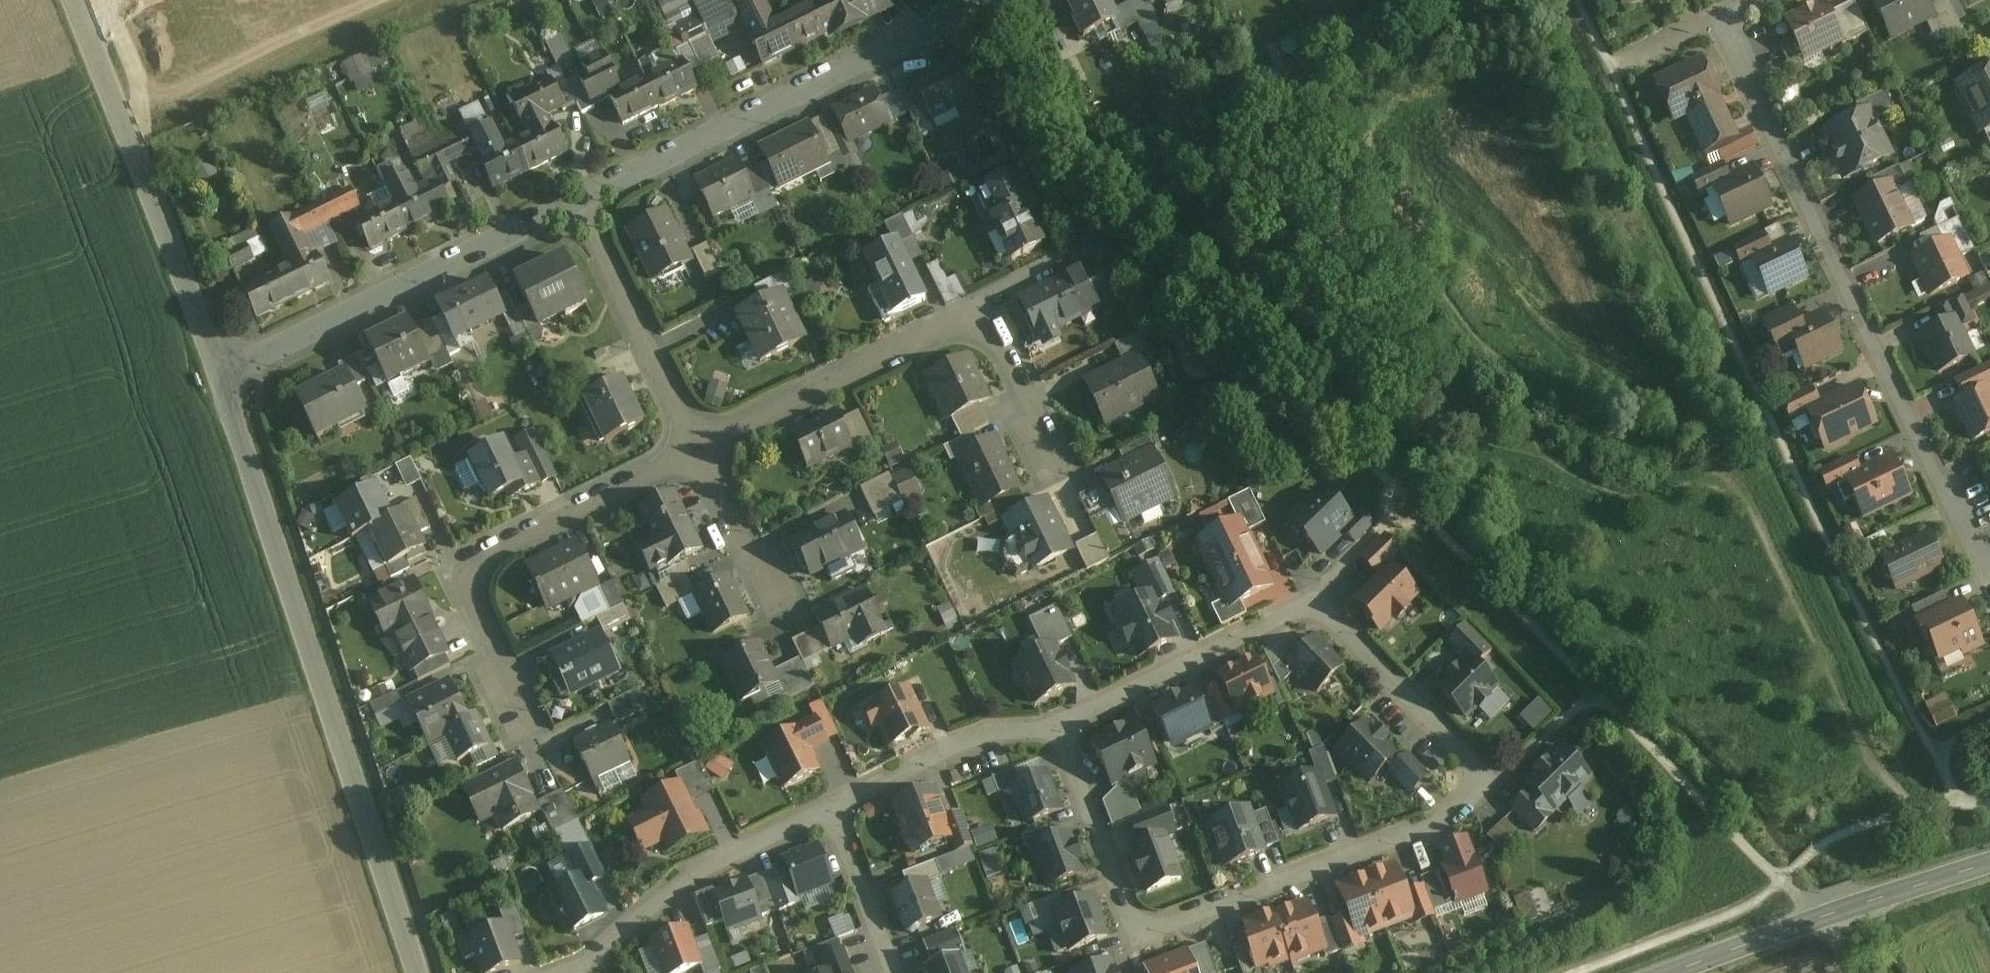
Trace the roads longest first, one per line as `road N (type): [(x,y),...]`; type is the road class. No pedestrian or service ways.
road 1 (residential): [(1058,728),(1311,598),(1489,780),(1449,820),(1141,939)]
road 2 (residential): [(1753,0),(1719,17),(1845,289),(1989,570)]
road 3 (unclassified): [(418,972),(221,374)]
road 4 (residential): [(699,447),(982,312),(1060,479)]
road 5 (residential): [(981,0),(579,198)]
road 6 (residential): [(530,731),(461,567),(699,447)]
road 7 (residential): [(579,198),(221,374)]
road 8 (unclassified): [(221,374),(79,17)]
road 9 (secondary): [(1989,864),(1671,972)]
road 10 (residential): [(572,972),(686,878),(829,806)]
road 11 (residential): [(579,198),(699,447)]
road 12 (residential): [(829,806),(994,731),(1058,728)]
road 13 (residential): [(1141,939),(1058,728)]
road 14 (residential): [(699,447),(782,624)]
road 15 (residential): [(894,972),(829,806)]

